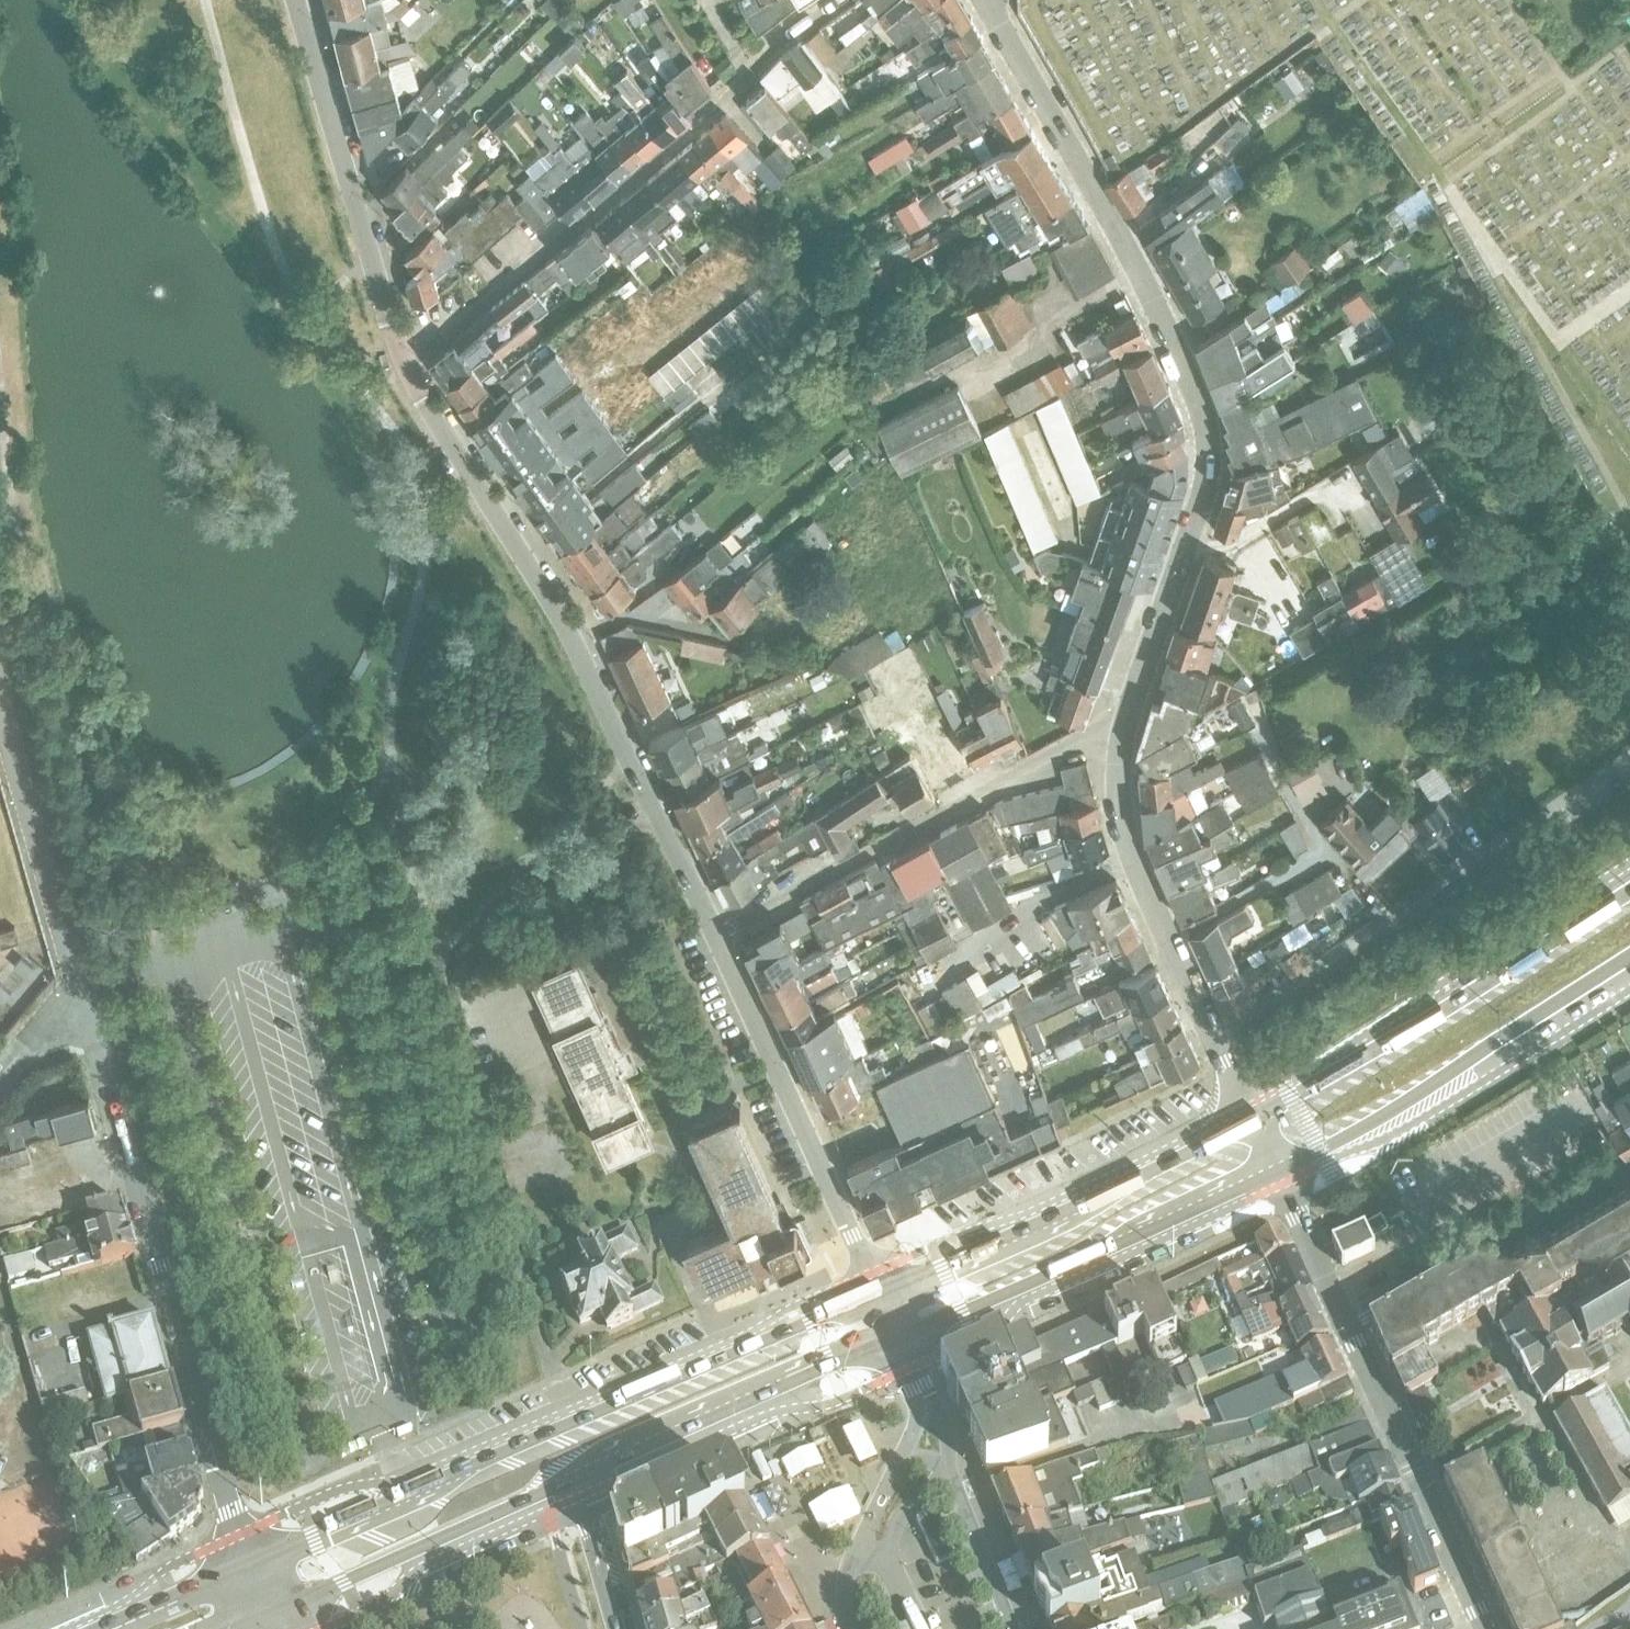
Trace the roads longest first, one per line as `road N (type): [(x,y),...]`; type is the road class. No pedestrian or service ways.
road 1 (tertiary): [(989,0),(1190,358),(1207,423),(1204,491),(1120,720)]
road 2 (primary): [(884,1297),(475,1465),(265,1565)]
road 3 (residential): [(717,933),(550,589),(403,357)]
road 4 (unclassified): [(80,979),(231,1514),(265,1565)]
road 5 (residential): [(841,0),(798,28),(431,345),(403,357)]
road 6 (residential): [(717,933),(1120,720)]
road 7 (primary): [(1629,887),(1255,1115)]
road 8 (tertiary): [(1120,720),(1124,821),(1167,933),(1255,1115)]
road 9 (primary): [(899,1335),(942,1325),(1276,1164)]
road 10 (primary): [(1255,1115),(1023,1237),(884,1297)]
road 11 (primary): [(1276,1164),(1321,1151),(1427,1093),(1629,961)]
road 12 (residential): [(884,1297),(717,933)]
road 13 (residential): [(403,357),(302,0)]
road 14 (primary): [(579,1476),(899,1335)]
road 15 (tertiary): [(1490,1628),(1347,1327)]
road 16 (residential): [(1629,1166),(1347,1327)]
road 17 (primary): [(293,1605),(579,1476)]
road 18 (unclassified): [(0,705),(80,979)]
road 19 (tertiary): [(1013,1628),(948,1471),(949,1439),(919,1394)]
road 20 (tertiary): [(919,1394),(918,1428),(845,1586),(852,1628)]
road 21 (tertiary): [(1347,1327),(1276,1164)]
road 22 (primary): [(265,1565),(115,1628)]
road 23 (tertiary): [(620,1628),(579,1476)]
road 24 (unclassified): [(80,979),(0,1073)]

